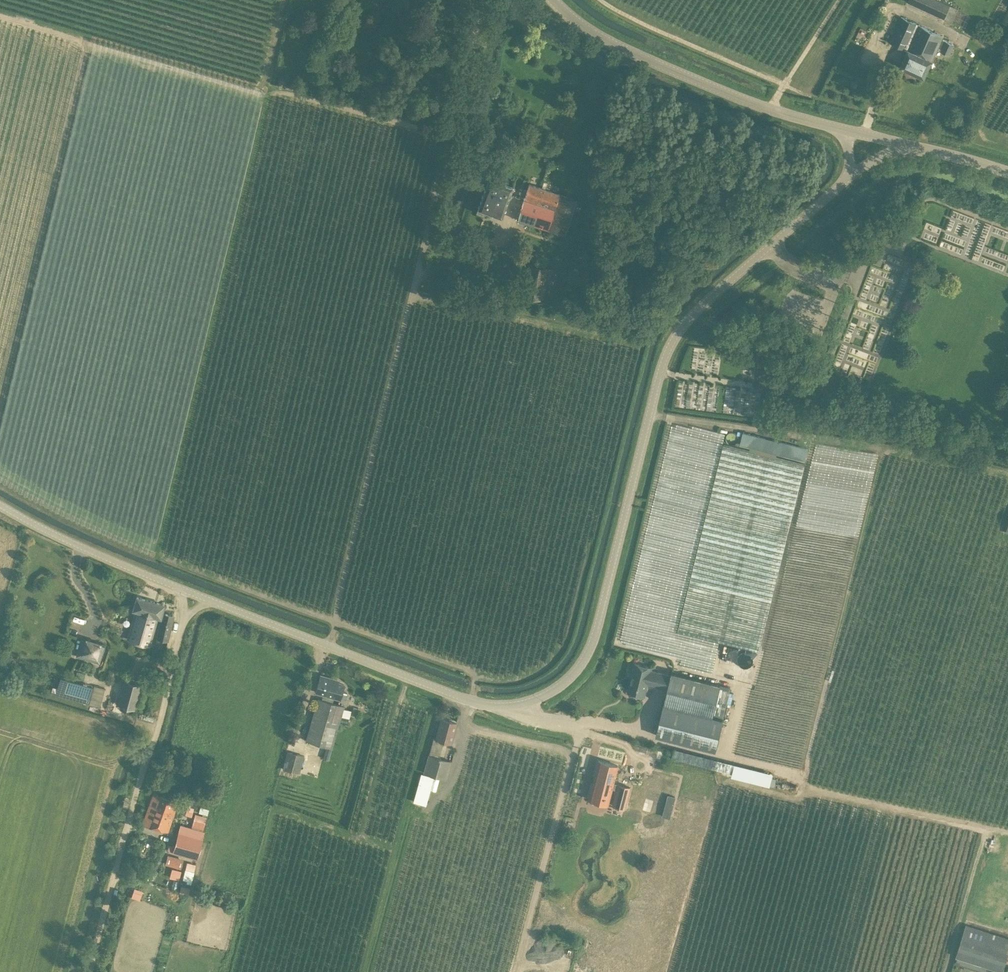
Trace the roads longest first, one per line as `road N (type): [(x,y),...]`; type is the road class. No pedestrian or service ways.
road 1 (tertiary): [(192,596),(464,698),(515,705),(555,690),(586,654),(600,617),(666,352),(700,307),(850,174)]
road 2 (unclassified): [(192,596),(93,971)]
road 3 (tertiary): [(845,128),(747,102),(644,58),(592,33),(554,0)]
road 4 (tertiary): [(0,504),(192,596)]

